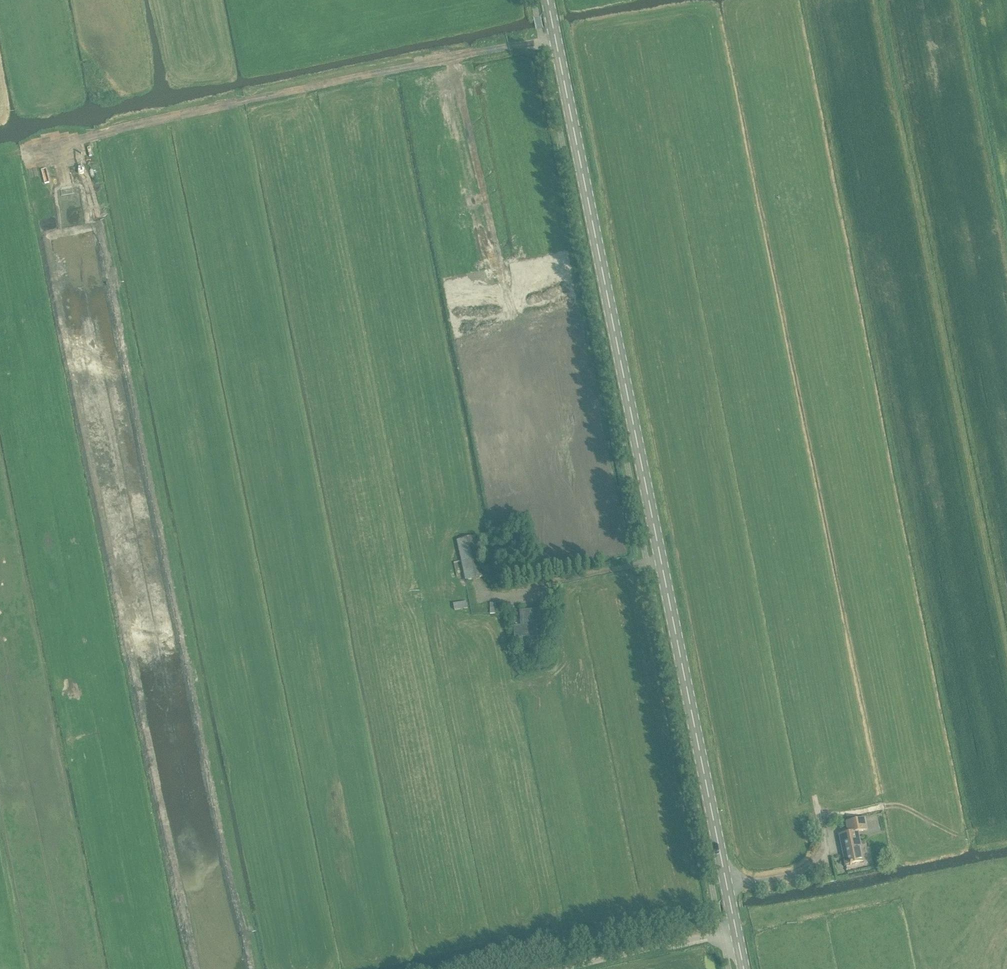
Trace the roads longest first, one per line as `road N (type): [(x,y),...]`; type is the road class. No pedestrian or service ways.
road 1 (primary): [(736,930),(548,0)]
road 2 (track): [(236,103),(541,40)]
road 3 (unclassified): [(558,968),(736,930)]

